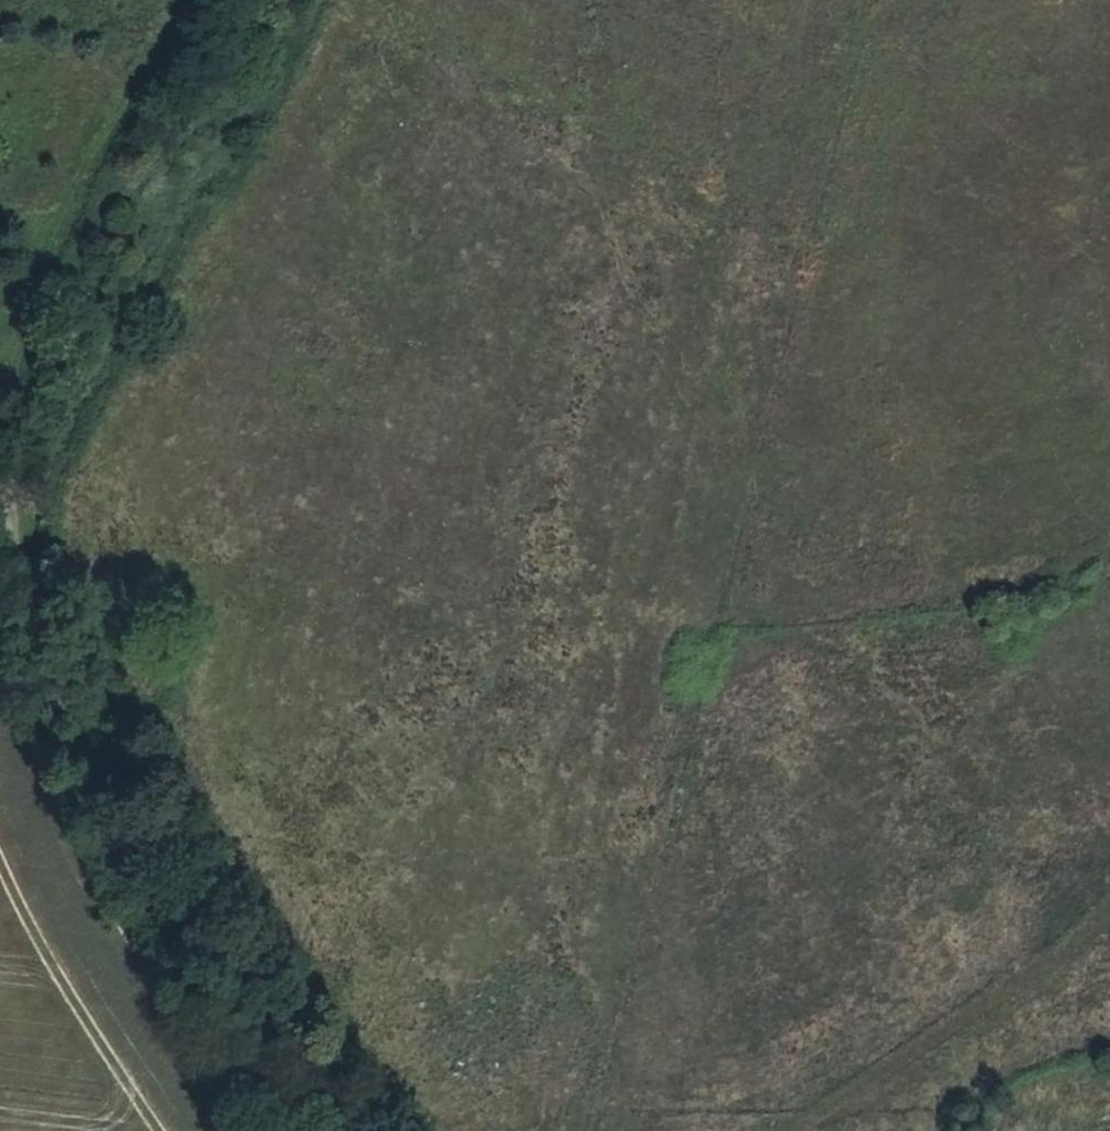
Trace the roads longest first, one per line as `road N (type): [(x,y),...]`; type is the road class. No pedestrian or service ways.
road 1 (track): [(318,1130),(74,741),(0,482)]

